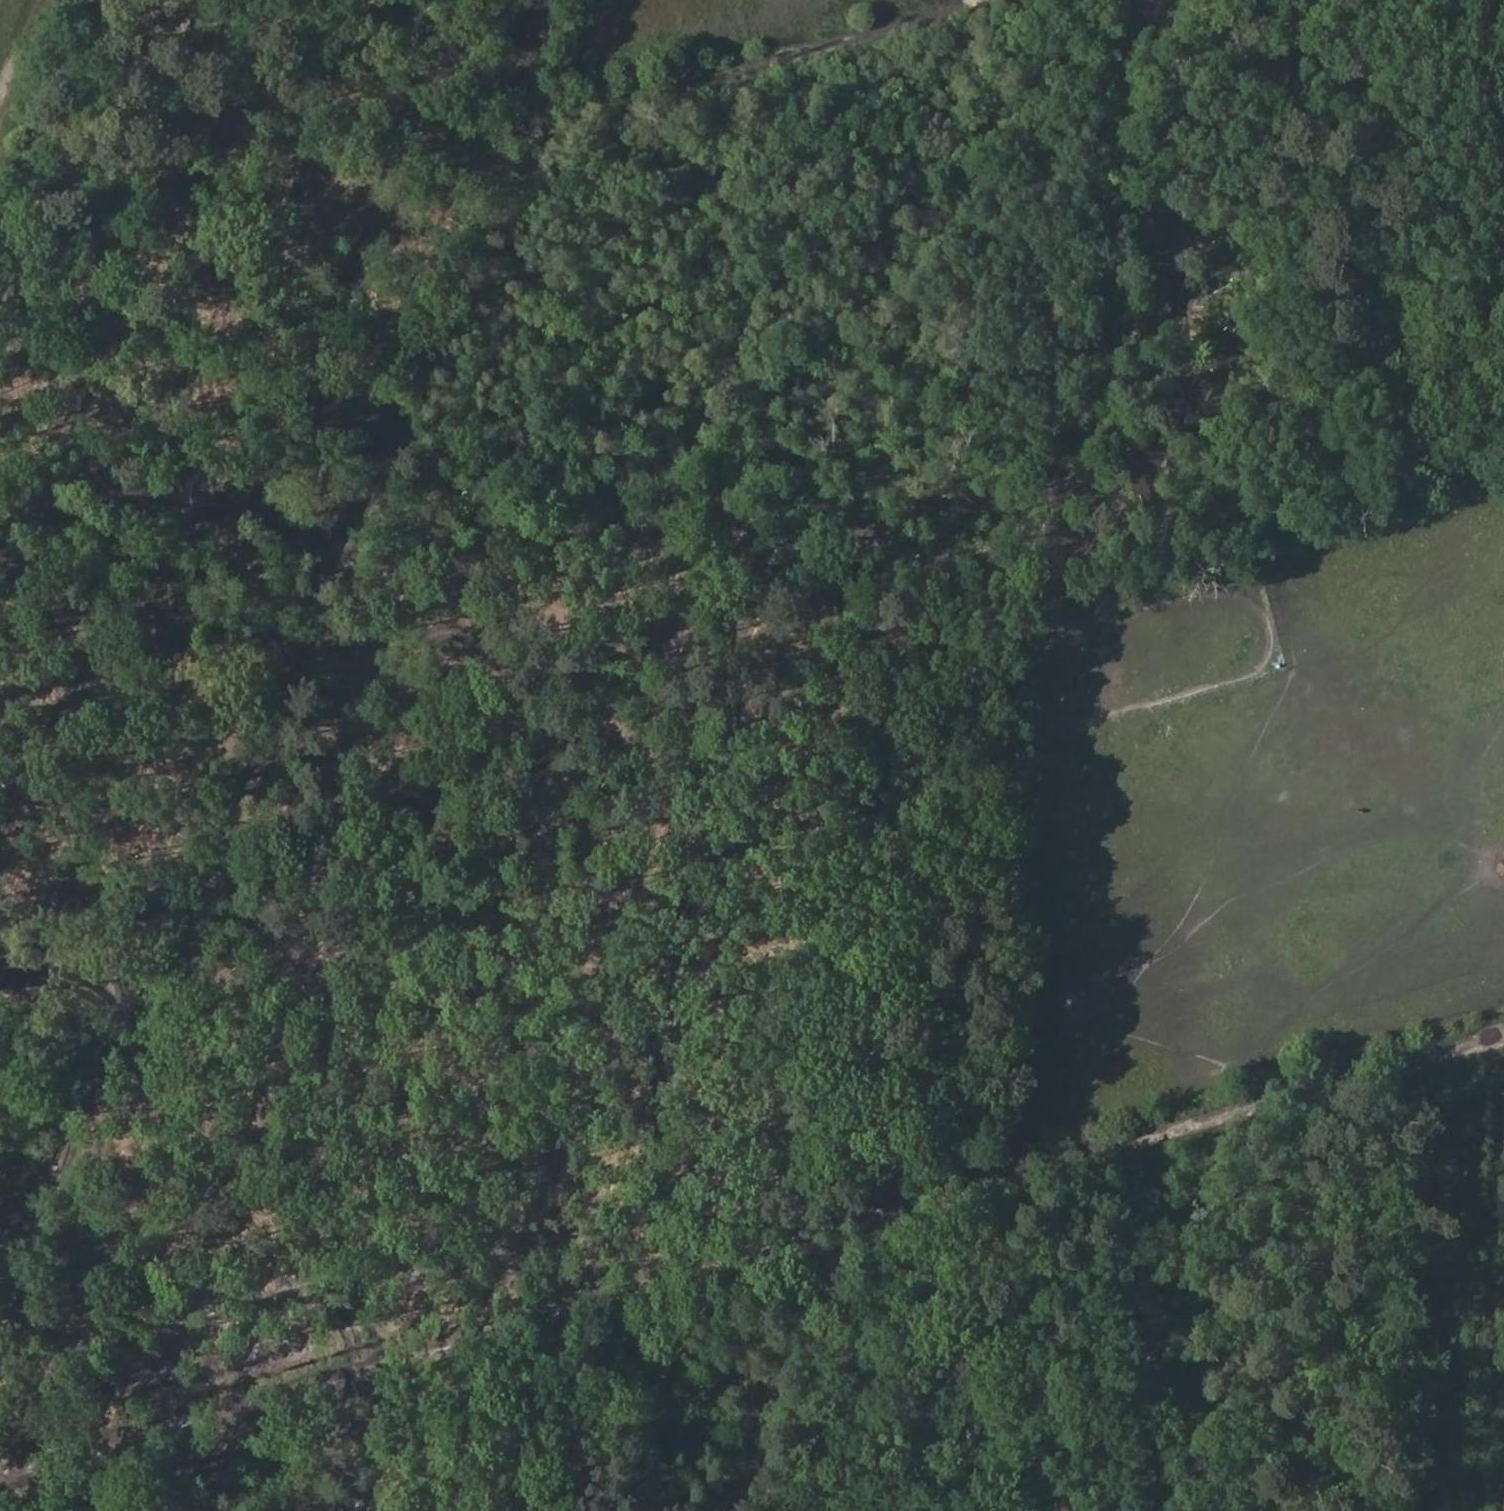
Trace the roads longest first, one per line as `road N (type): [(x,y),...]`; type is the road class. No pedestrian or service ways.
road 1 (track): [(0,1278),(480,230),(550,0)]
road 2 (track): [(973,0),(508,140)]

